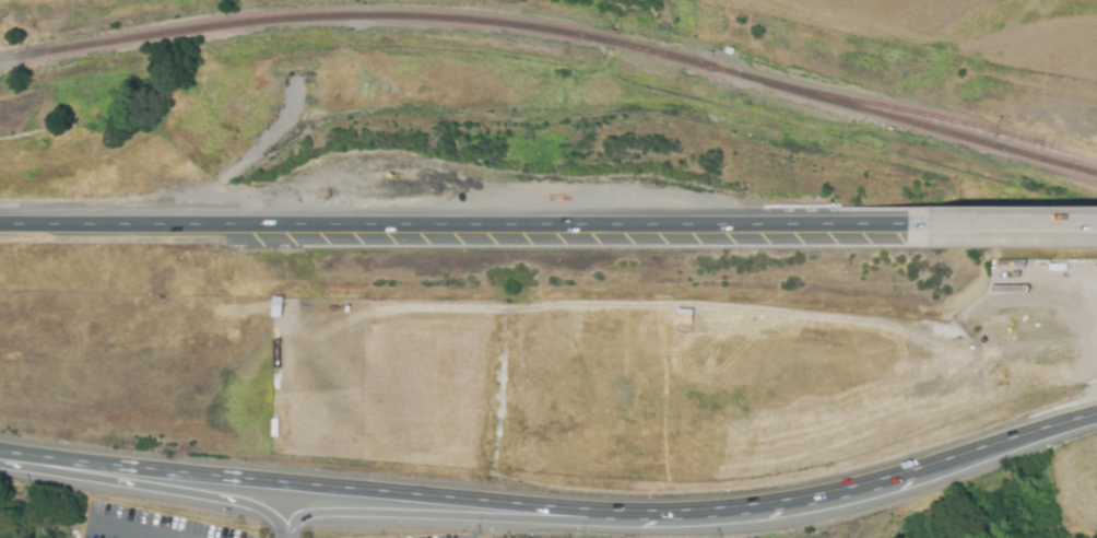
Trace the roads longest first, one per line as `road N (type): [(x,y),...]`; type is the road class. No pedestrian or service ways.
road 1 (trunk): [(0,451),(550,506),(718,507)]
road 2 (motorway): [(909,223),(229,224)]
road 3 (trunk): [(290,537),(299,518),(320,512),(586,522),(718,507)]
road 4 (trunk): [(0,453),(241,502),(269,514),(284,537)]
road 5 (motorway): [(229,224),(0,224)]
road 6 (trunk): [(718,507),(917,468)]
road 7 (trunk): [(917,468),(1096,412)]
road 8 (motorway): [(1096,223),(909,223)]

